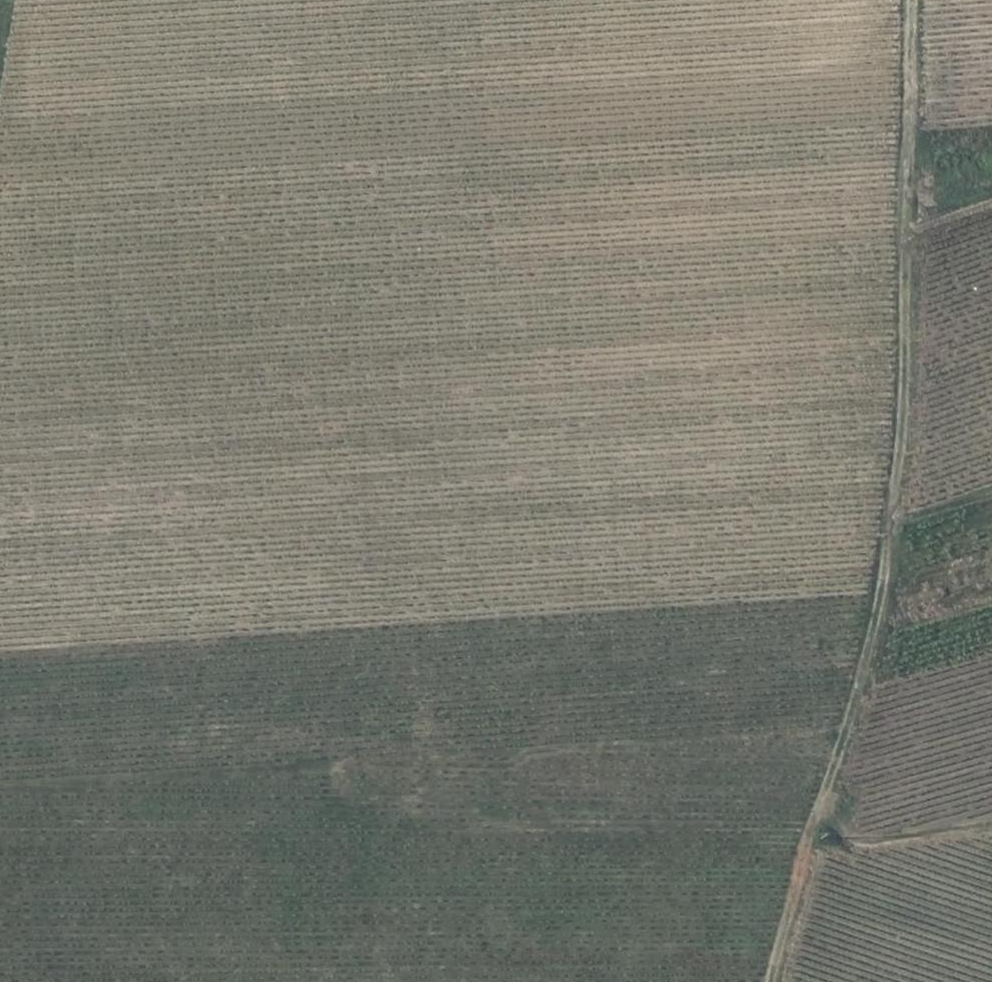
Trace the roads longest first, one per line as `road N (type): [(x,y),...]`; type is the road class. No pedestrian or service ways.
road 1 (track): [(772,981),(873,636),(902,233),(908,0)]
road 2 (track): [(812,845),(991,821)]

